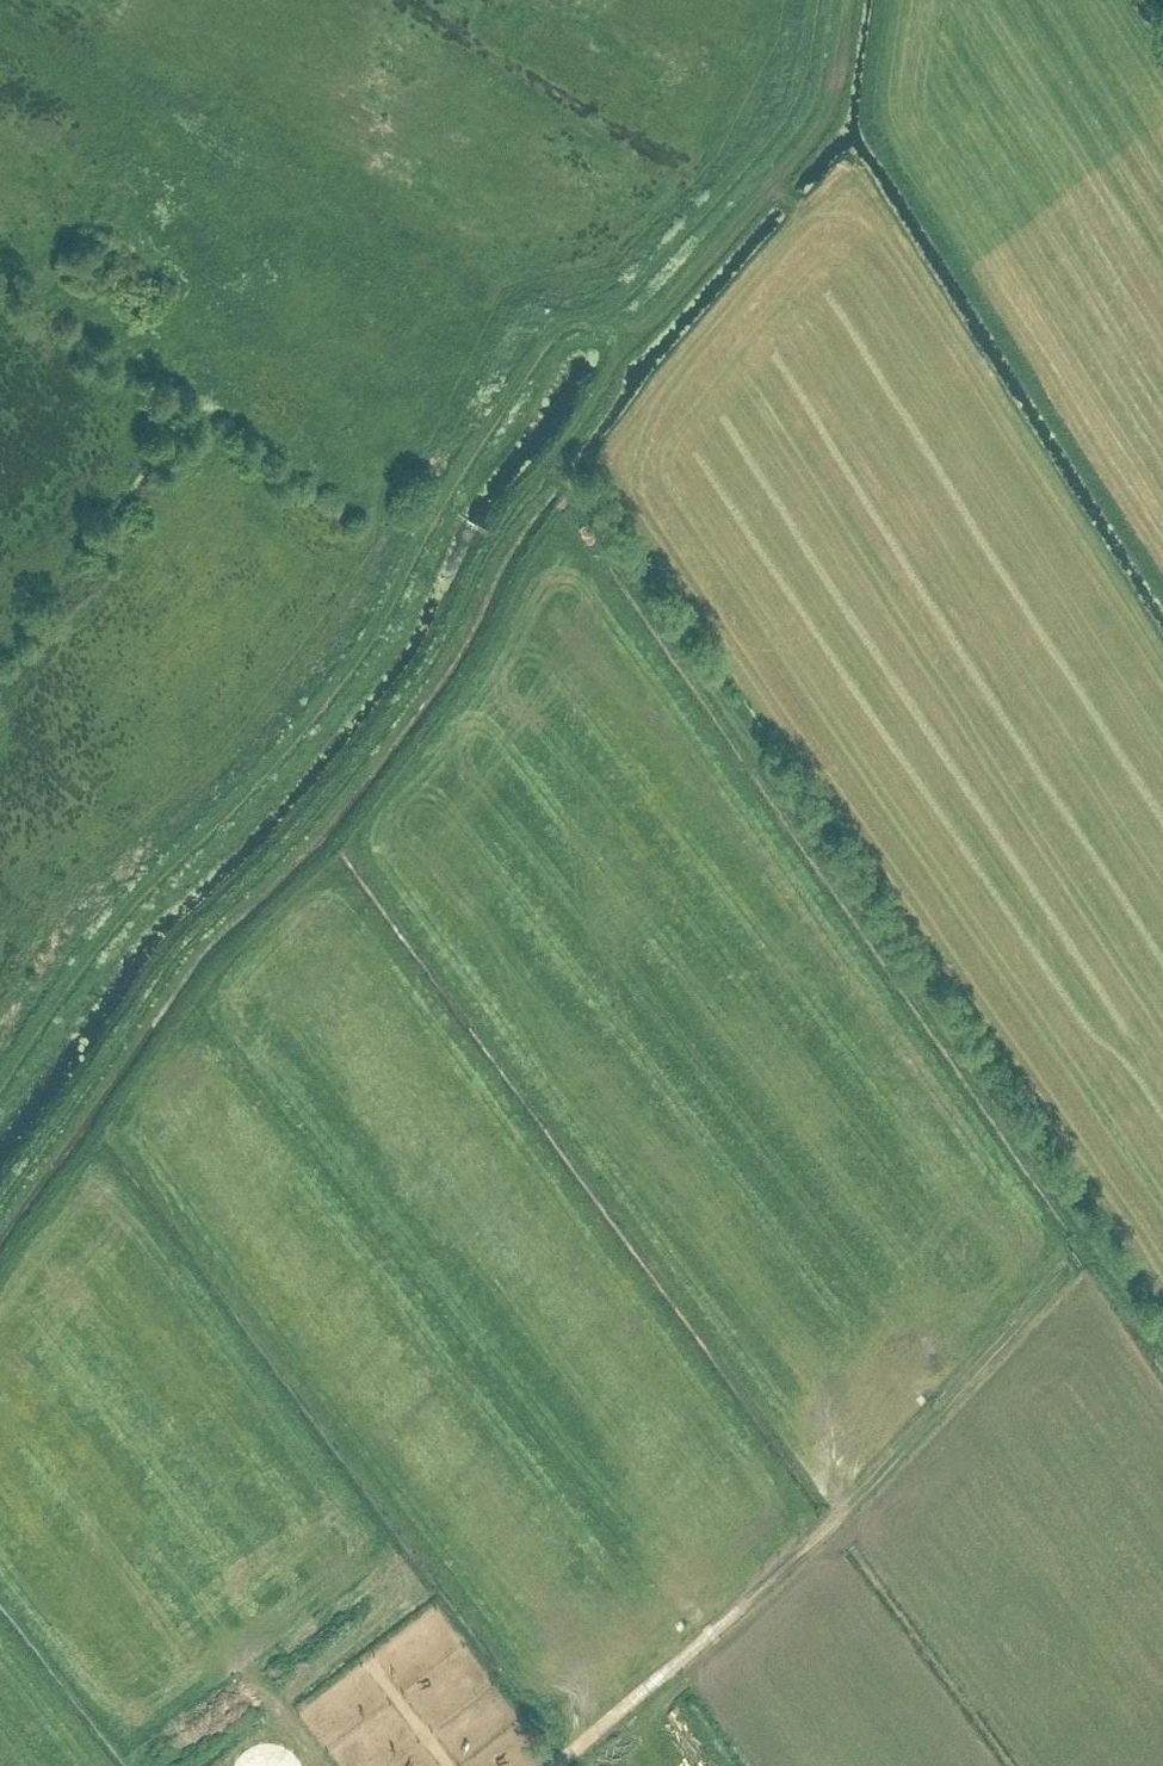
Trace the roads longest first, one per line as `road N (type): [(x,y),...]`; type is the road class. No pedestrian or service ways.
road 1 (track): [(0,1202),(178,956),(282,849),(425,671),(483,552),(642,326),(788,179),(835,101),(851,0)]
road 2 (track): [(1162,1337),(547,459)]
road 3 (track): [(557,1765),(835,1524),(1096,1241)]

